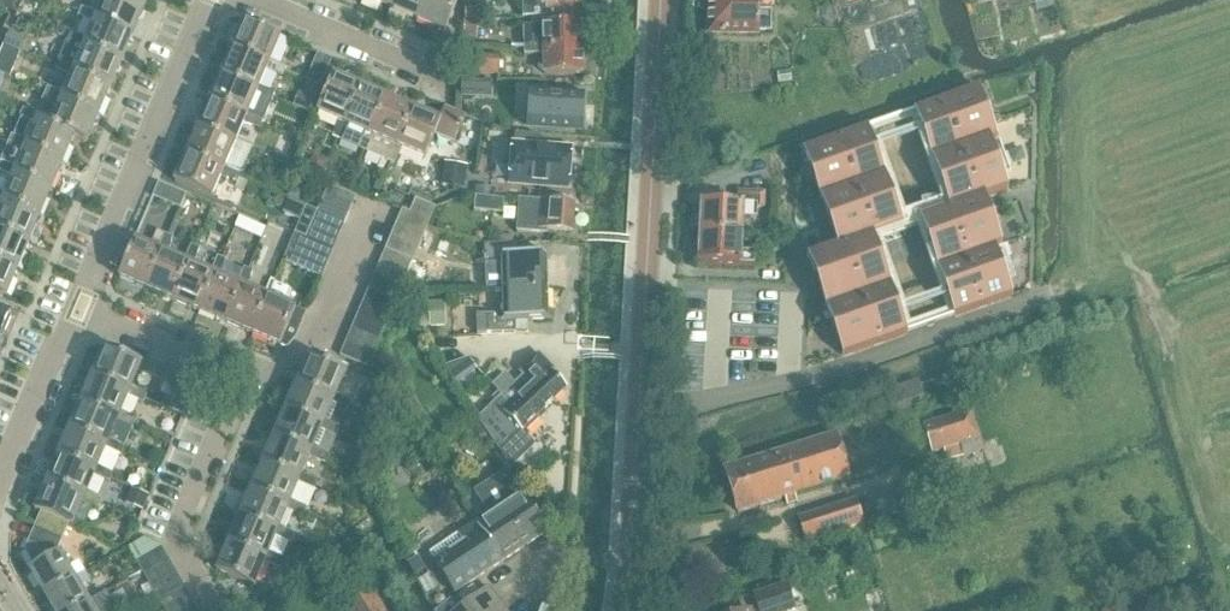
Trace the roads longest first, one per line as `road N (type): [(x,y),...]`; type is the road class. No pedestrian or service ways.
road 1 (residential): [(222,610),(177,535),(240,380),(77,313)]
road 2 (residential): [(638,413),(845,368),(1040,299)]
road 3 (residential): [(638,413),(660,0)]
road 4 (residential): [(77,313),(208,0)]
road 5 (residential): [(440,77),(251,0)]
road 6 (residential): [(621,610),(638,413)]
road 7 (residential): [(0,476),(77,313)]

